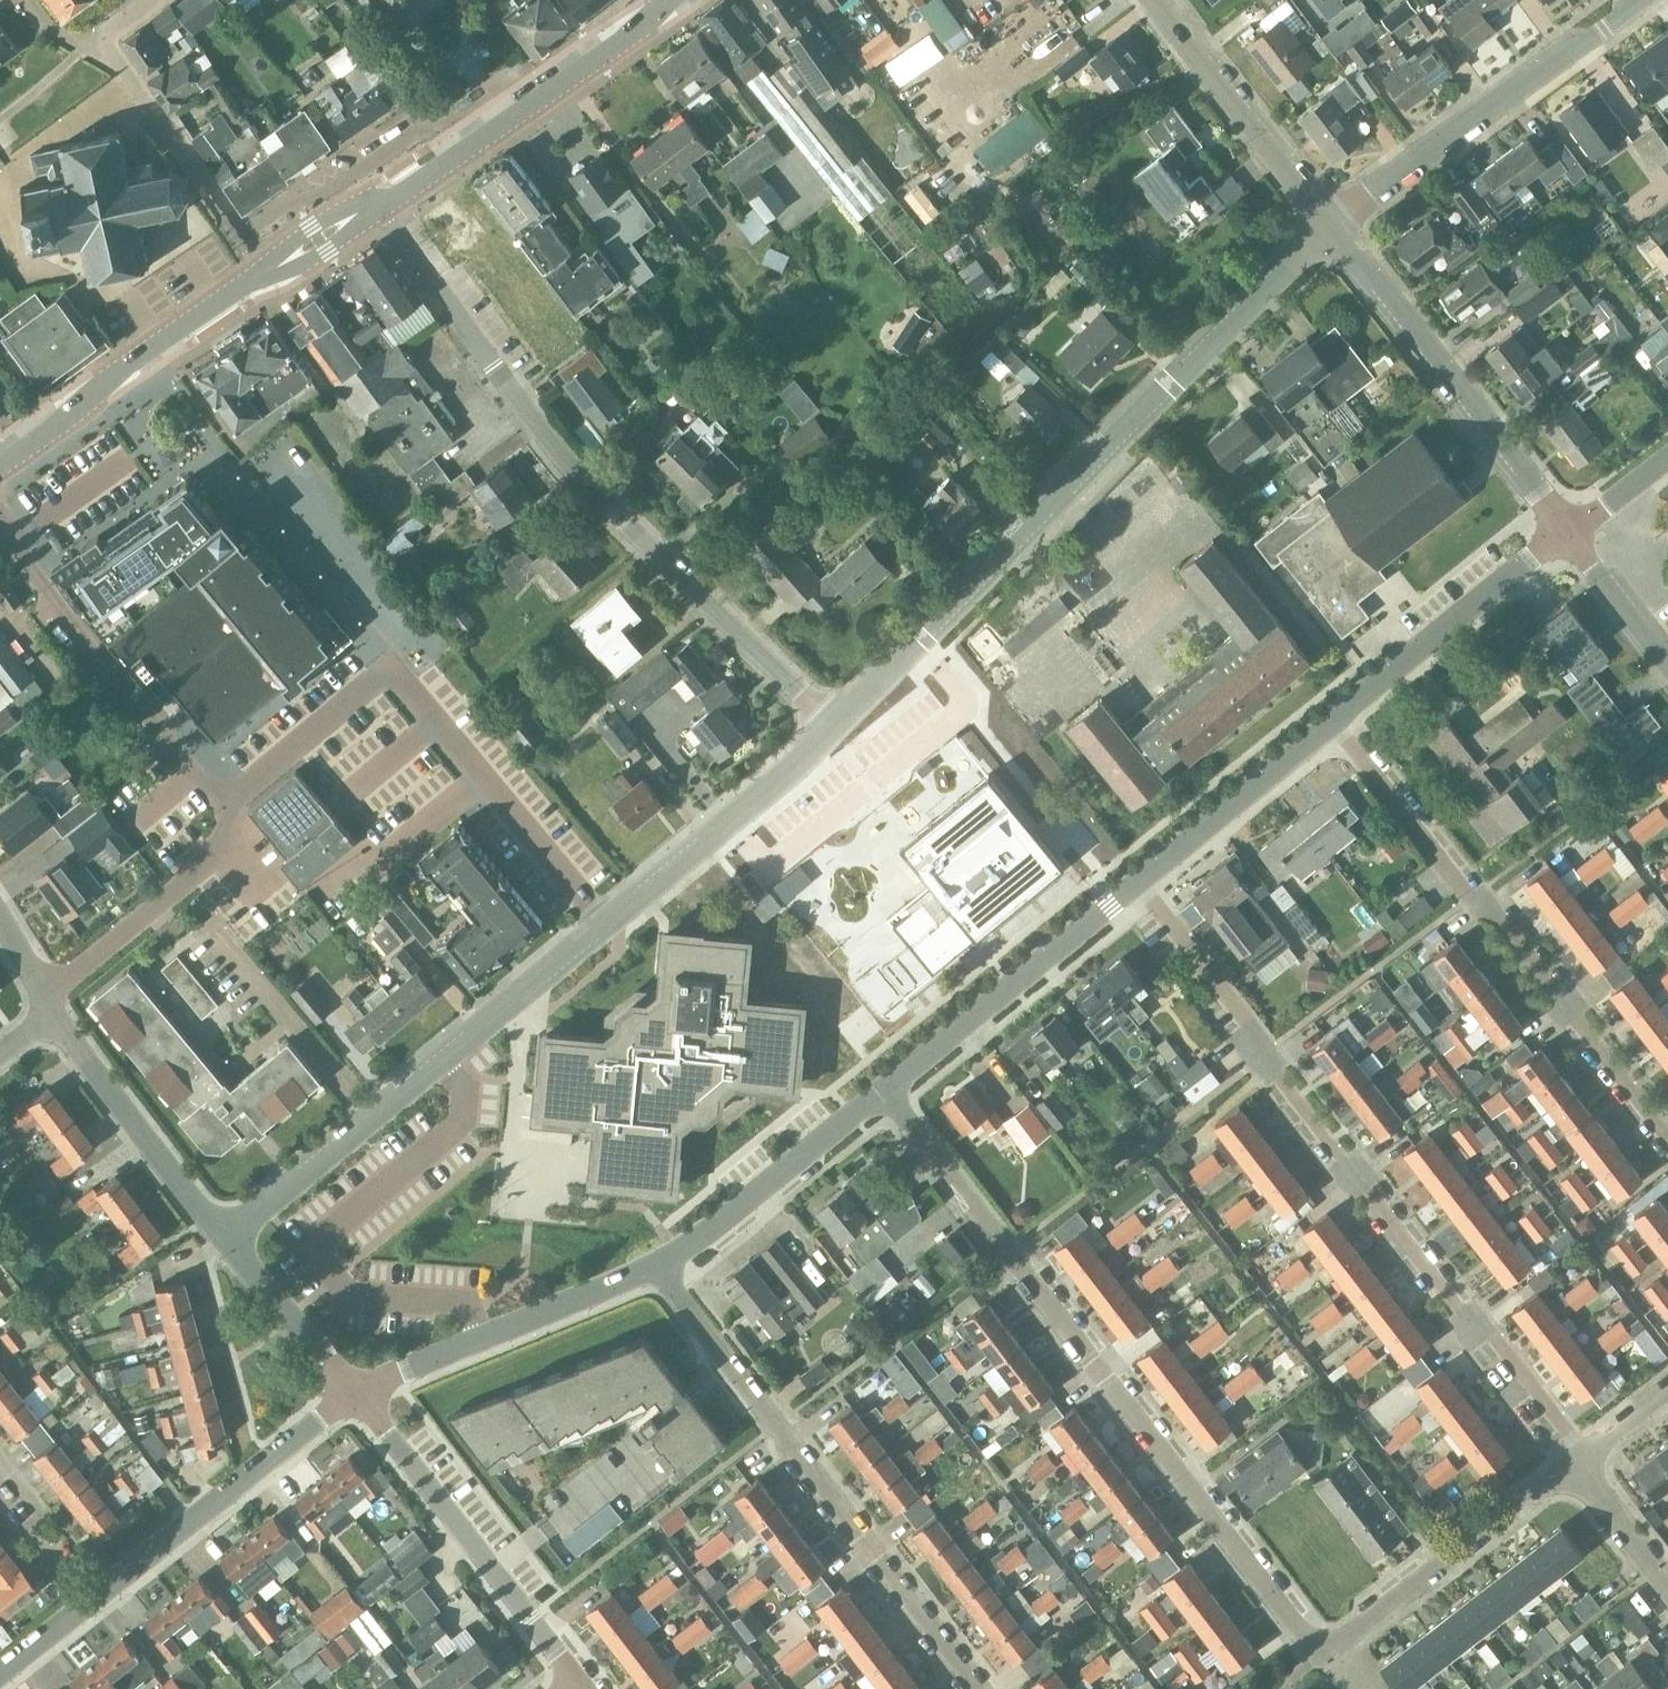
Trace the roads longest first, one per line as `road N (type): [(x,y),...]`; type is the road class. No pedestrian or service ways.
road 1 (residential): [(1575,1463),(1570,1435),(1494,1336),(1459,1311),(1279,1078),(1268,1052),(1139,879)]
road 2 (residential): [(1321,1658),(884,1090)]
road 3 (residential): [(837,725),(1330,224)]
road 4 (residential): [(837,725),(588,491),(379,208)]
road 5 (residential): [(219,806),(393,667),(607,922)]
road 6 (residential): [(1667,1152),(1491,913),(1466,895),(1333,721)]
road 7 (residential): [(979,1688),(655,1267)]
road 8 (residential): [(223,1237),(607,922)]
road 9 (residential): [(1565,535),(1330,224)]
road 10 (residential): [(1330,224),(1640,0)]
road 11 (residential): [(581,1687),(355,1391)]
road 12 (residential): [(0,516),(57,604),(219,806)]
road 13 (primary): [(379,208),(670,0)]
road 14 (residential): [(269,271),(100,39),(151,0)]
road 15 (residential): [(90,1606),(355,1391)]
road 16 (residential): [(884,1090),(1139,879)]
road 17 (residential): [(355,1391),(655,1267)]
road 18 (residential): [(1321,1658),(1575,1463)]
road 19 (residential): [(607,922),(837,725)]
road 20 (residential): [(1333,721),(1565,535)]
road 21 (residential): [(655,1267),(884,1090)]
road 22 (primary): [(40,440),(121,369),(269,271)]
road 23 (residential): [(1330,224),(1161,0)]
road 24 (residential): [(223,1237),(56,1014)]
road 25 (residential): [(43,992),(243,836)]
road 26 (residential): [(1139,879),(1333,721)]
road 27 (residential): [(355,1391),(223,1237)]
road 28 (residential): [(1667,668),(1565,535)]
road 29 (residential): [(90,1606),(0,1466)]
road 30 (residential): [(1667,1585),(1575,1463)]
road 31 (residential): [(1565,535),(1667,456)]
road 32 (primary): [(269,271),(379,208)]

